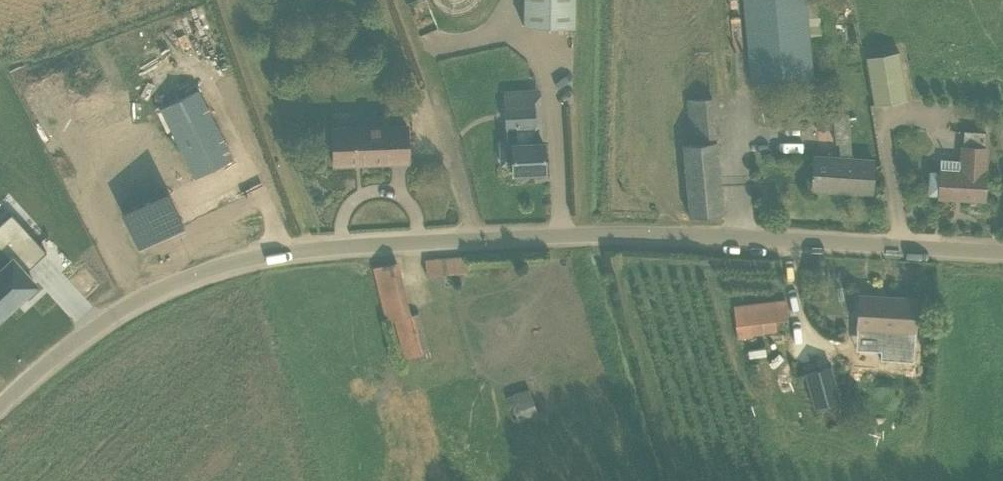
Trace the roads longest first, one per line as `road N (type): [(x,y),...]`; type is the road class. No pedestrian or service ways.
road 1 (unclassified): [(0,409),(122,309),(192,277),(257,259),(342,247),(618,234),(1002,253)]

